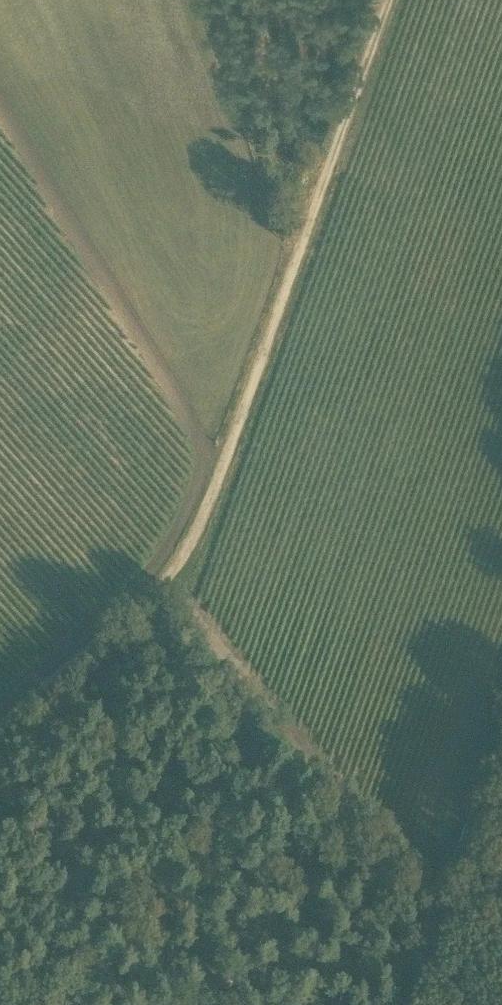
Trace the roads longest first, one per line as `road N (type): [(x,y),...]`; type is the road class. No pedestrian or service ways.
road 1 (track): [(389,0),(182,561),(133,623),(0,735)]

